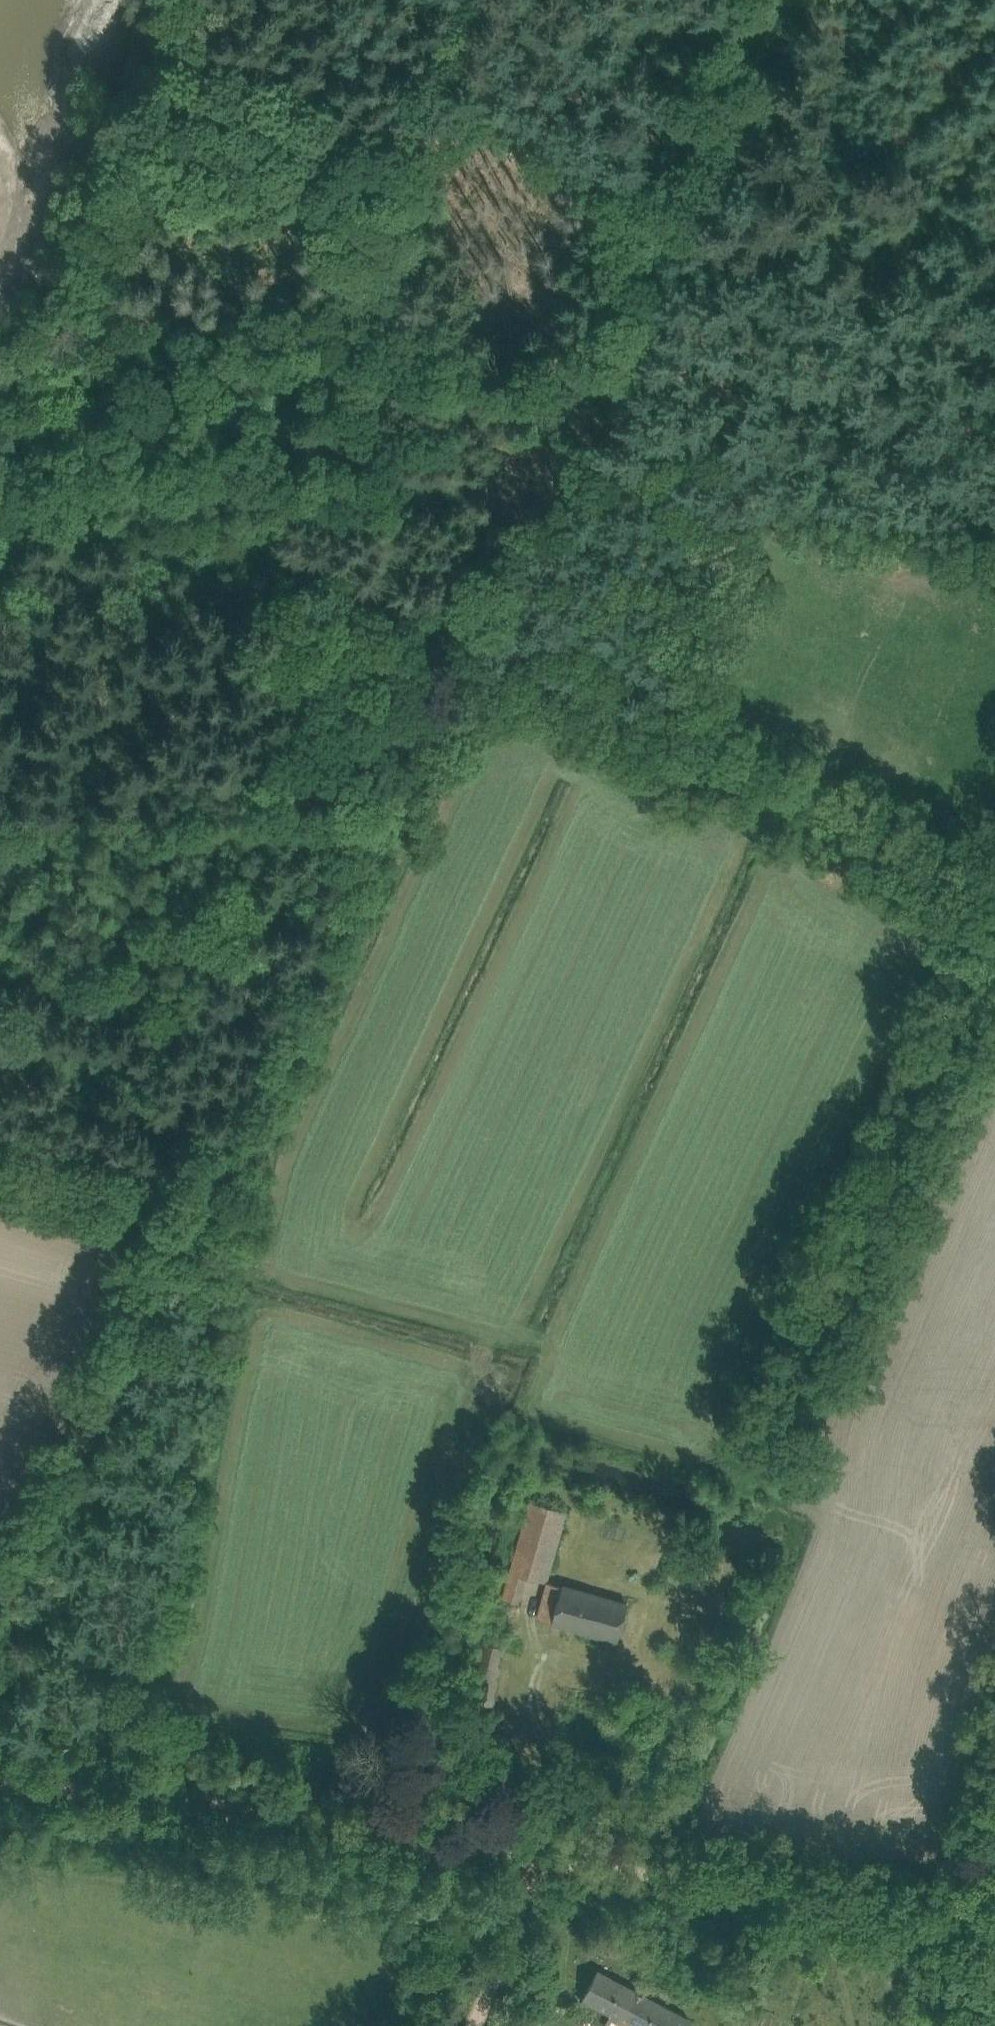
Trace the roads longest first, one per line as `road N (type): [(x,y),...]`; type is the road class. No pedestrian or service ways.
road 1 (track): [(0,1791),(135,1797),(542,1858)]
road 2 (track): [(542,1858),(837,1909),(994,1925)]
road 3 (track): [(542,1858),(473,2025)]

